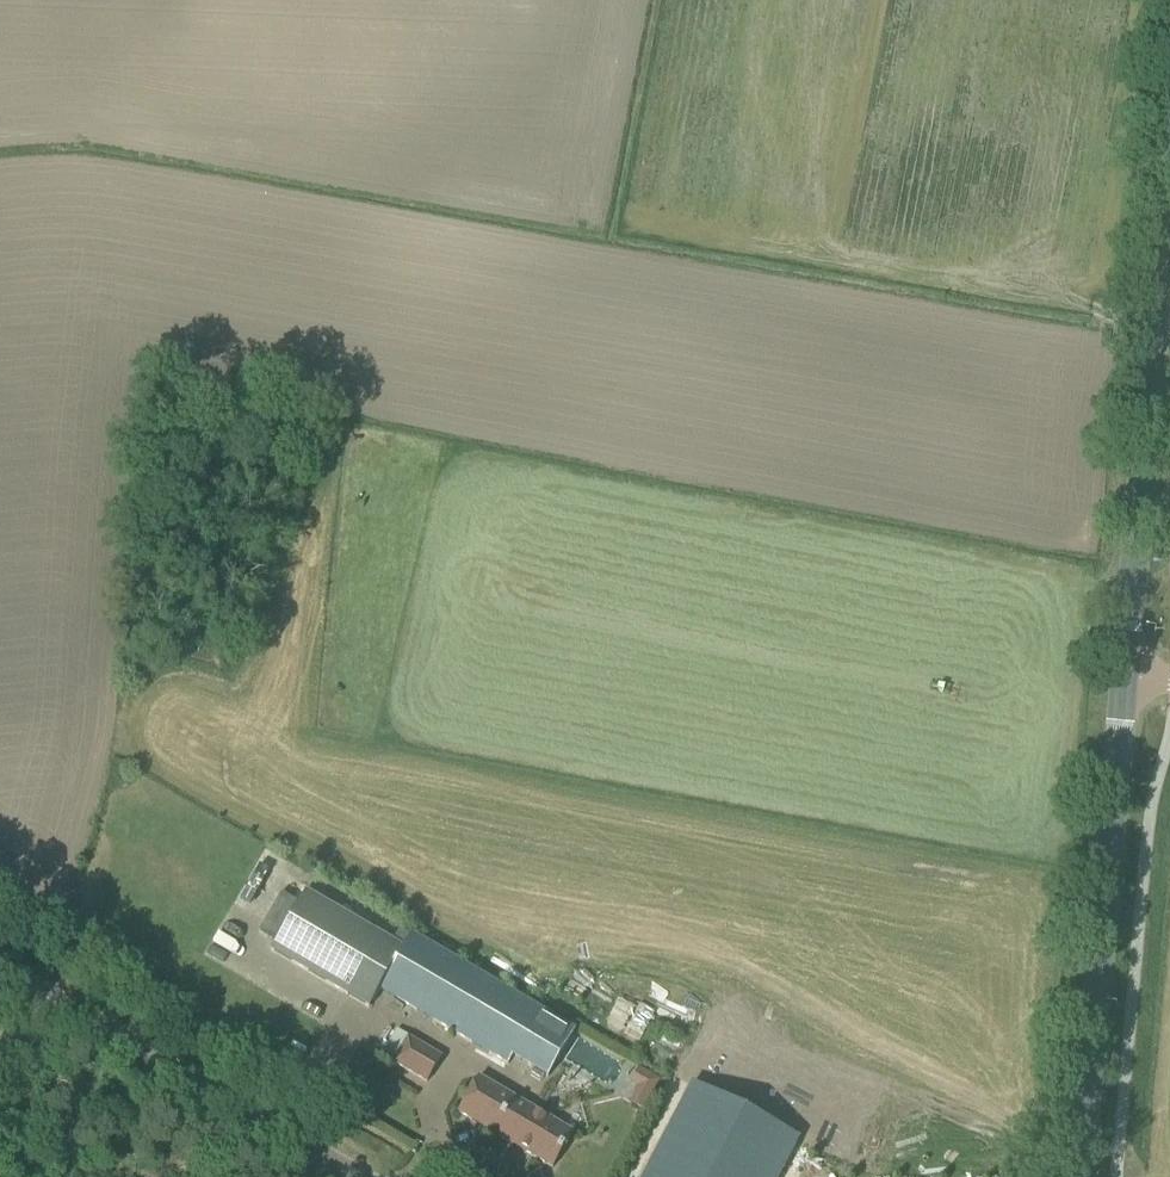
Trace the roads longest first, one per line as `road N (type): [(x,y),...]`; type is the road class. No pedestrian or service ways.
road 1 (tertiary): [(1080,1176),(1126,672)]
road 2 (tertiary): [(1126,672),(1169,198)]
road 3 (unclassified): [(366,1176),(0,969)]

